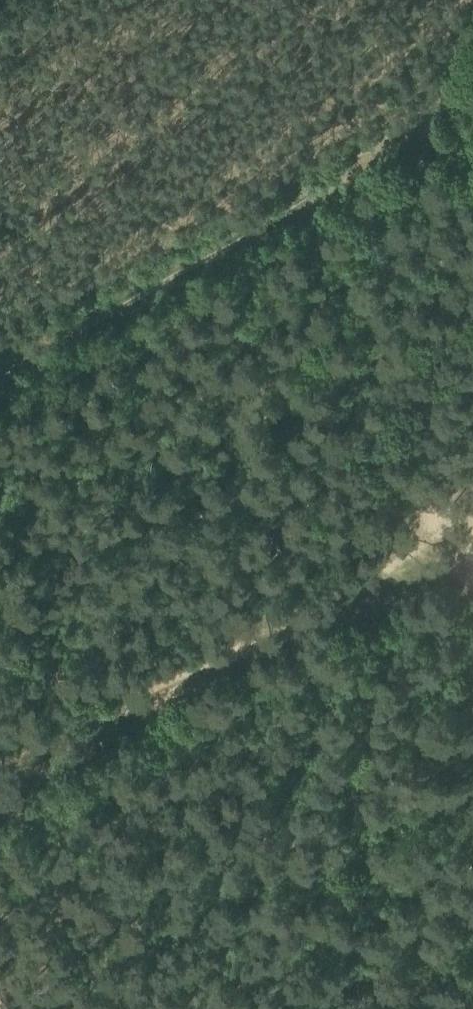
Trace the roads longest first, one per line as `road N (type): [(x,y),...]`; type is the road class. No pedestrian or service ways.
road 1 (track): [(472,670),(379,576)]

